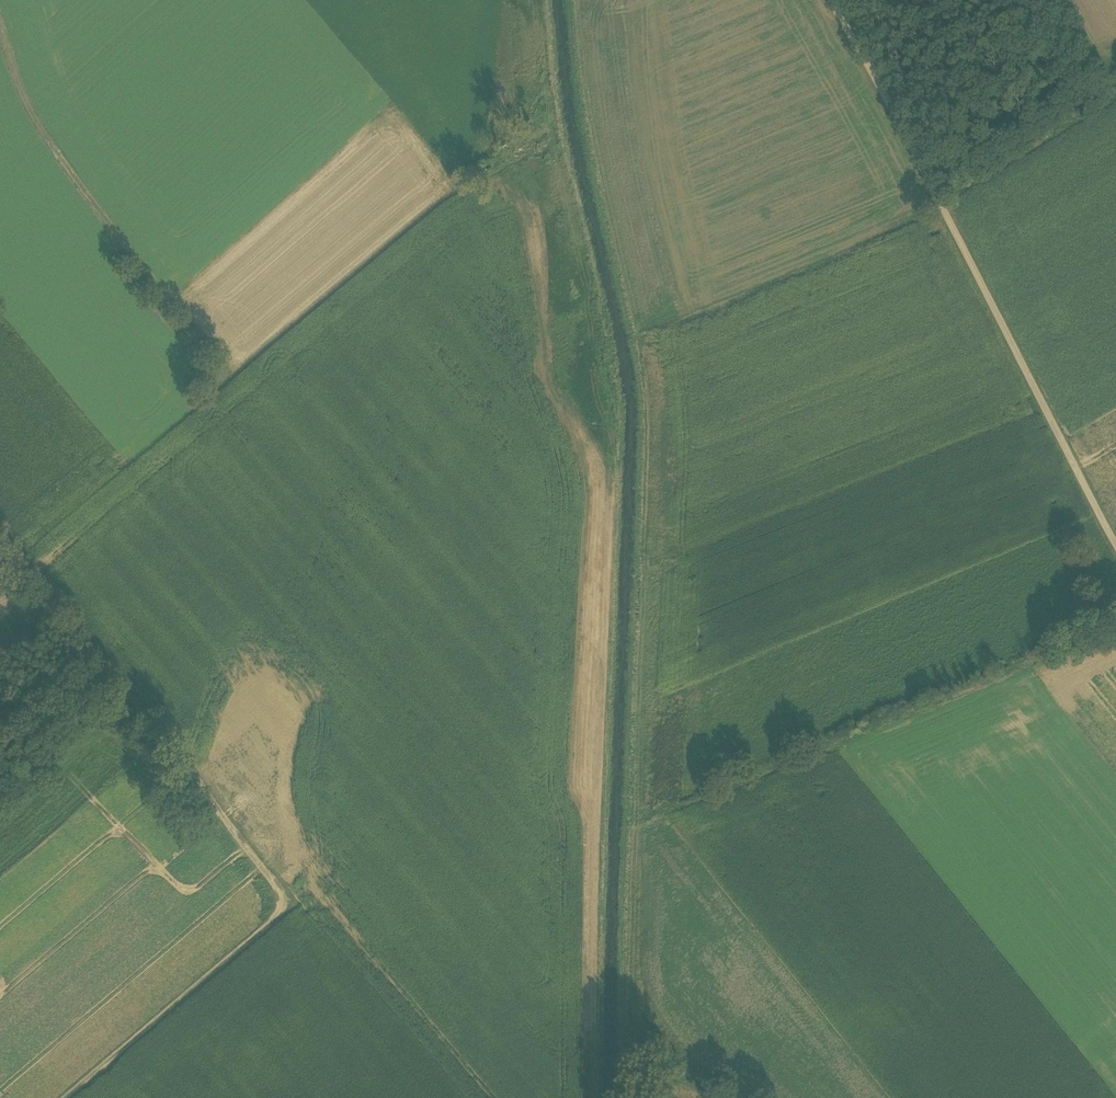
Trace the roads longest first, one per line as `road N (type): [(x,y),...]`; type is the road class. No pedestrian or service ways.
road 1 (track): [(0,546),(176,749),(280,904),(262,931),(64,1097)]
road 2 (unclassified): [(832,0),(1115,540)]
road 3 (track): [(221,381),(51,147),(24,100),(0,28)]

